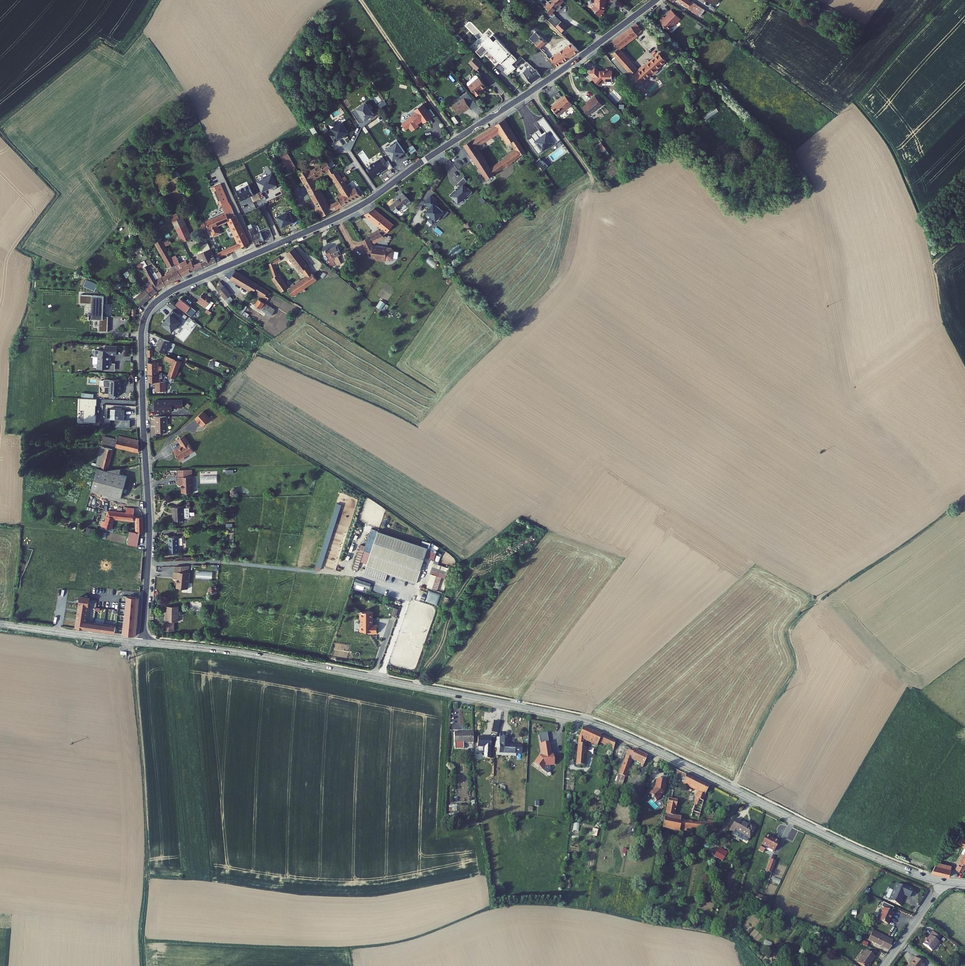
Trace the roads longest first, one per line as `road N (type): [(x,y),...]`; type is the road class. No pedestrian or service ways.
road 1 (residential): [(656,0),(363,204),(176,289),(150,309),(141,337),(149,535),(143,642)]
road 2 (secondary): [(944,882),(852,848),(585,721),(247,654),(143,642)]
road 3 (track): [(456,140),(361,0)]
road 4 (secondary): [(143,642),(0,624)]

